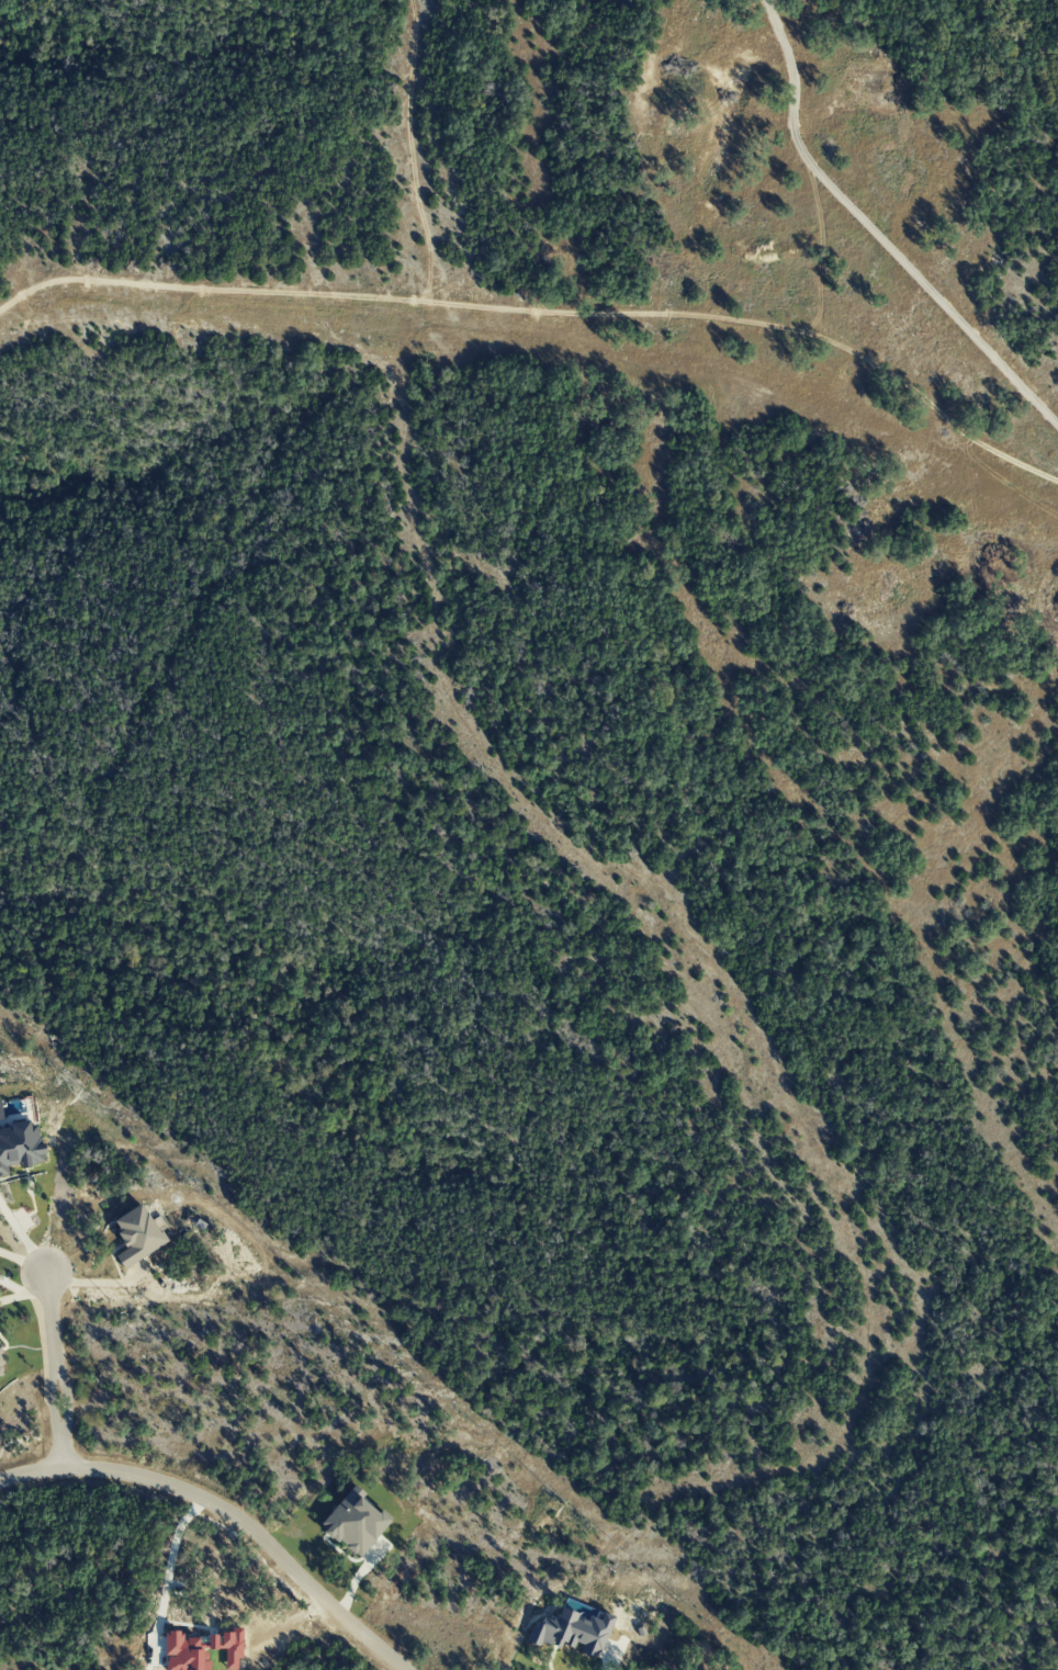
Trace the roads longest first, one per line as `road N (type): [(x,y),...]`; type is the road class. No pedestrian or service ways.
road 1 (residential): [(0,1481),(61,1468),(120,1470),(222,1508),(403,1669)]

